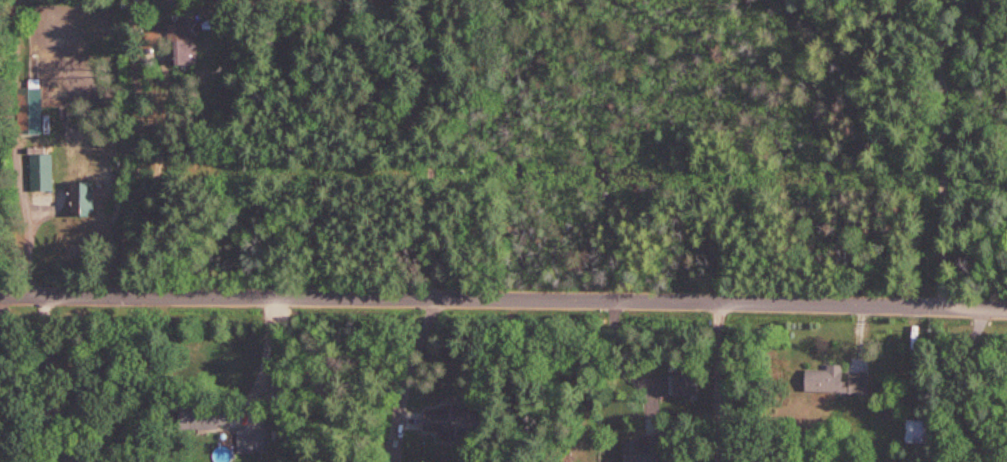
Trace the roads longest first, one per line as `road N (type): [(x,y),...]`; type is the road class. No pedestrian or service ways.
road 1 (residential): [(1006,311),(0,295)]
road 2 (residential): [(945,307),(945,0)]

